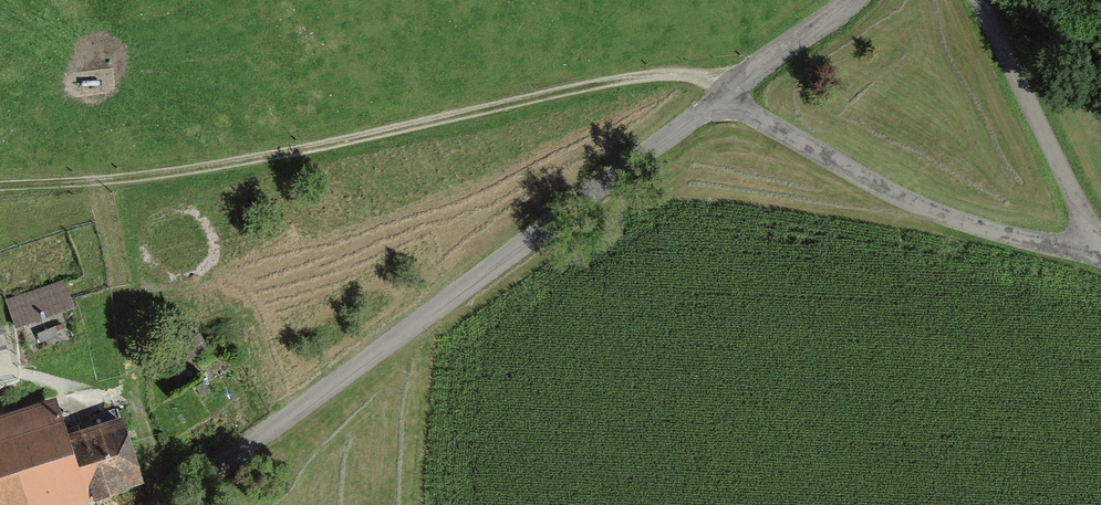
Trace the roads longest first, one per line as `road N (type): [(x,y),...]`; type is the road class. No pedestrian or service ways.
road 1 (track): [(0,188),(190,174),(649,79),(697,82),(723,100)]
road 2 (unclassified): [(172,504),(723,100)]
road 3 (unclassified): [(723,100),(889,198),(1008,238),(1095,251)]
road 4 (track): [(162,504),(100,182)]
road 5 (unclassified): [(1095,251),(977,0)]
road 6 (unclassified): [(723,100),(854,0)]

